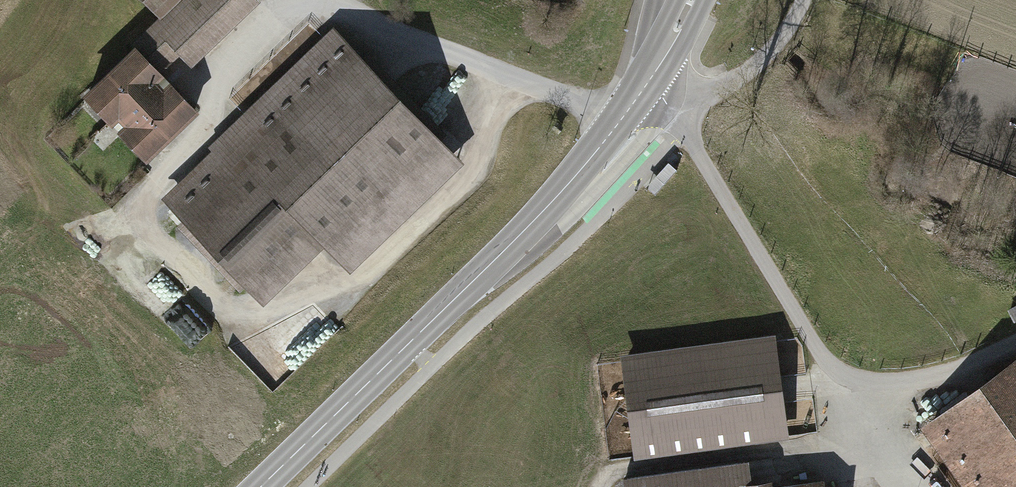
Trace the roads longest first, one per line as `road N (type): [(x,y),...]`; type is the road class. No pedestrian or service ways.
road 1 (secondary): [(651,78),(573,178),(260,486)]
road 2 (unclassified): [(1015,345),(895,387),(849,379),(788,312),(677,113)]
road 3 (track): [(131,214),(50,225),(35,178),(0,140)]
road 4 (residential): [(677,113),(762,58),(802,0)]

